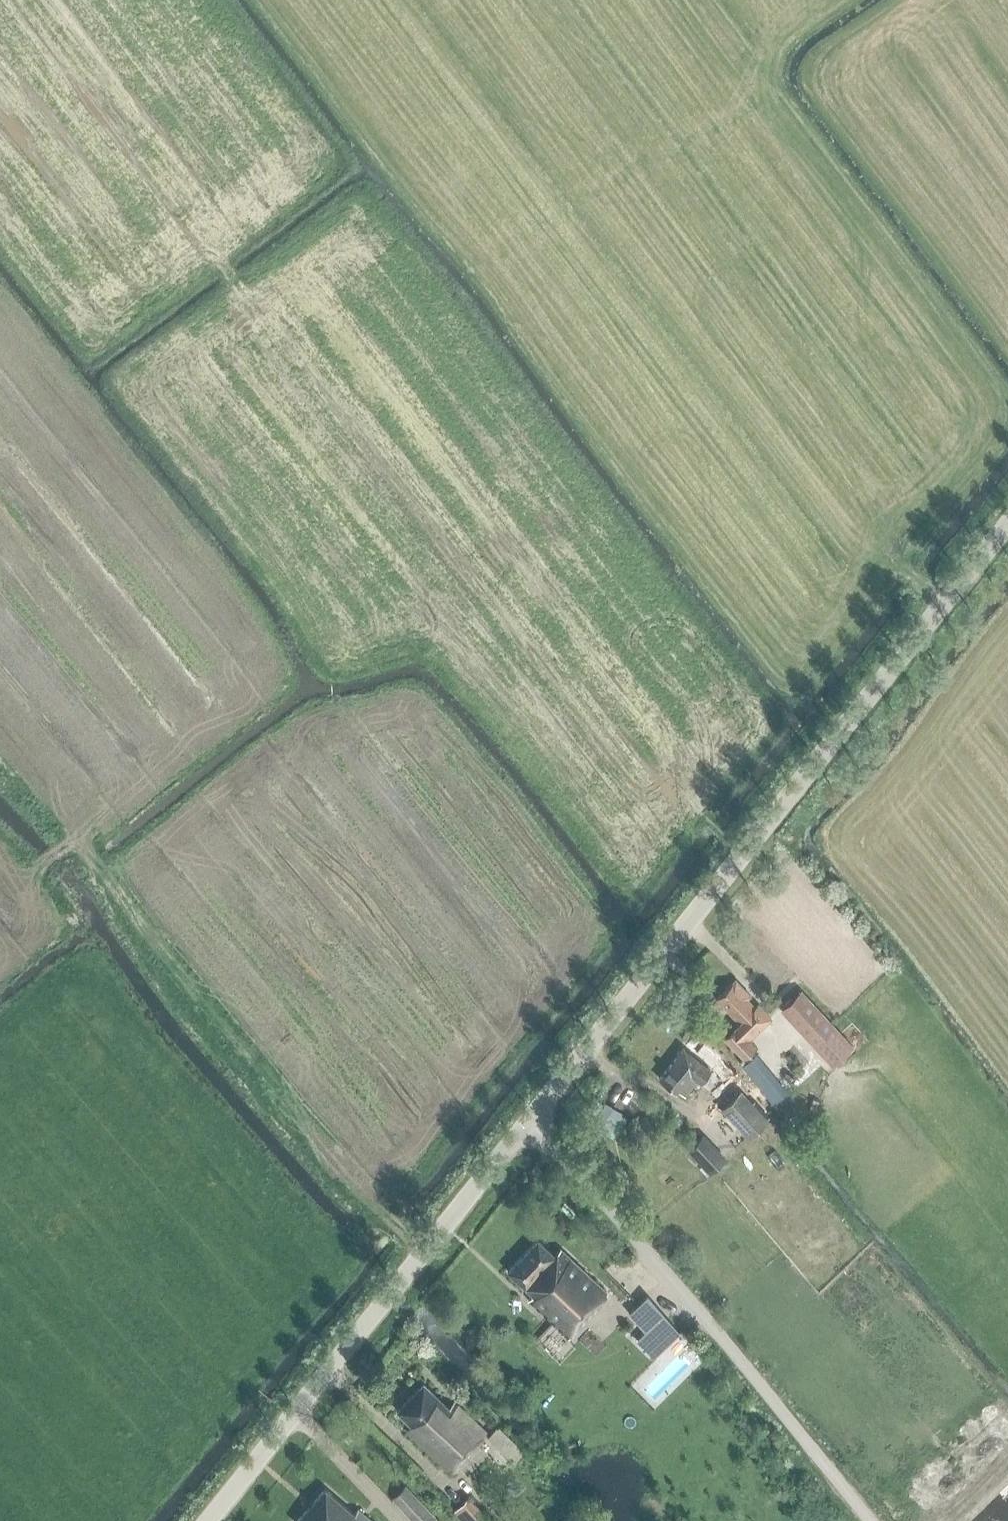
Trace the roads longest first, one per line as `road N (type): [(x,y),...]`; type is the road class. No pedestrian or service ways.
road 1 (tertiary): [(529,1119),(1007,536)]
road 2 (unclassified): [(871,1520),(529,1119)]
road 3 (tertiary): [(206,1520),(529,1119)]

